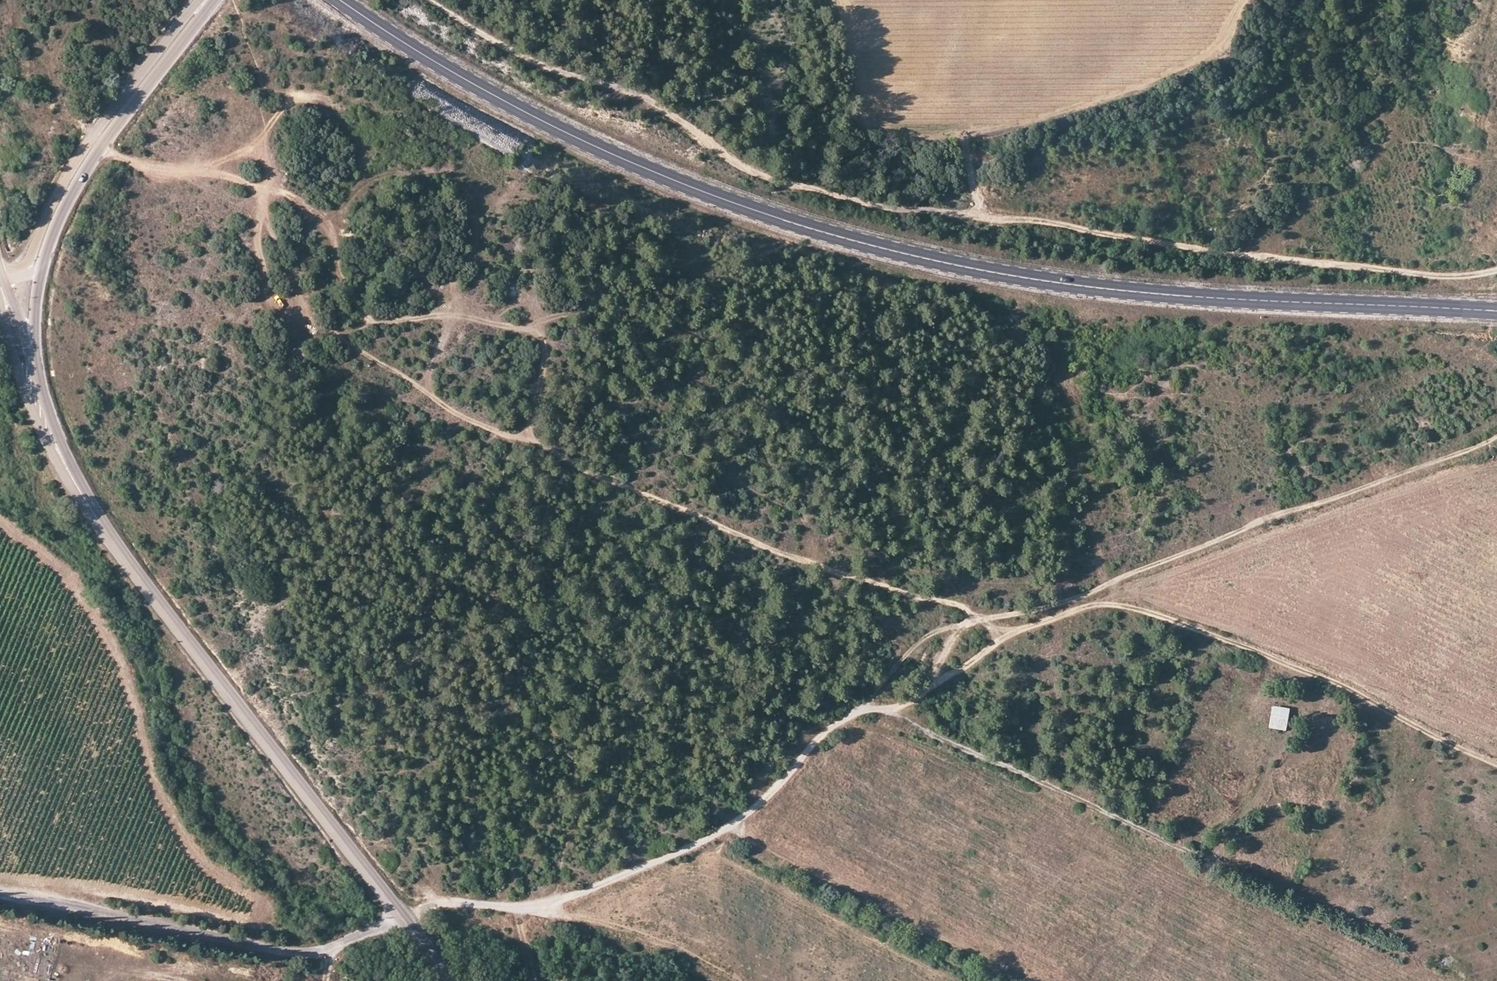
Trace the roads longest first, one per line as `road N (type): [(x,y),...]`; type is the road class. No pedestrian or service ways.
road 1 (track): [(1496,765),(1210,626),(1108,601),(1004,635),(960,606),(844,576),(667,506),(516,435),(408,397),(316,340),(250,181),(207,168),(150,180),(98,146)]
road 2 (track): [(399,913),(445,901),(543,908),(631,873),(741,814),(863,700),(912,637),(1231,537),(1397,473),(1477,453),(1496,436)]
road 3 (primary): [(333,0),(367,28),(664,181),(878,259),(1149,301),(1496,316)]
road 4 (track): [(1496,274),(1245,257),(853,203),(725,154),(612,78),(591,78),(515,49),(436,0)]
road 5 (track): [(523,438),(540,380),(541,329),(452,319),(454,267),(471,235),(473,200),(453,159),(422,140),(379,143),(328,232),(346,303),(377,313)]
road 6 (secondary): [(399,913),(108,537)]
road 7 (unclassified): [(399,913),(324,949),(287,951),(0,893)]
road 8 (secondary): [(199,9),(84,147),(29,260),(0,268)]
road 9 (secondary): [(43,265),(52,226),(98,146),(199,9)]
road 10 (track): [(312,330),(334,333),(377,313),(416,317),(450,304),(452,319),(421,384),(445,407)]
road 11 (secondary): [(0,310),(45,440),(108,537)]
road 12 (secondary): [(108,537),(33,364)]
road 13 (track): [(316,340),(268,297),(250,181)]
road 14 (track): [(1004,635),(949,676),(925,682),(902,706),(882,711),(863,700)]

